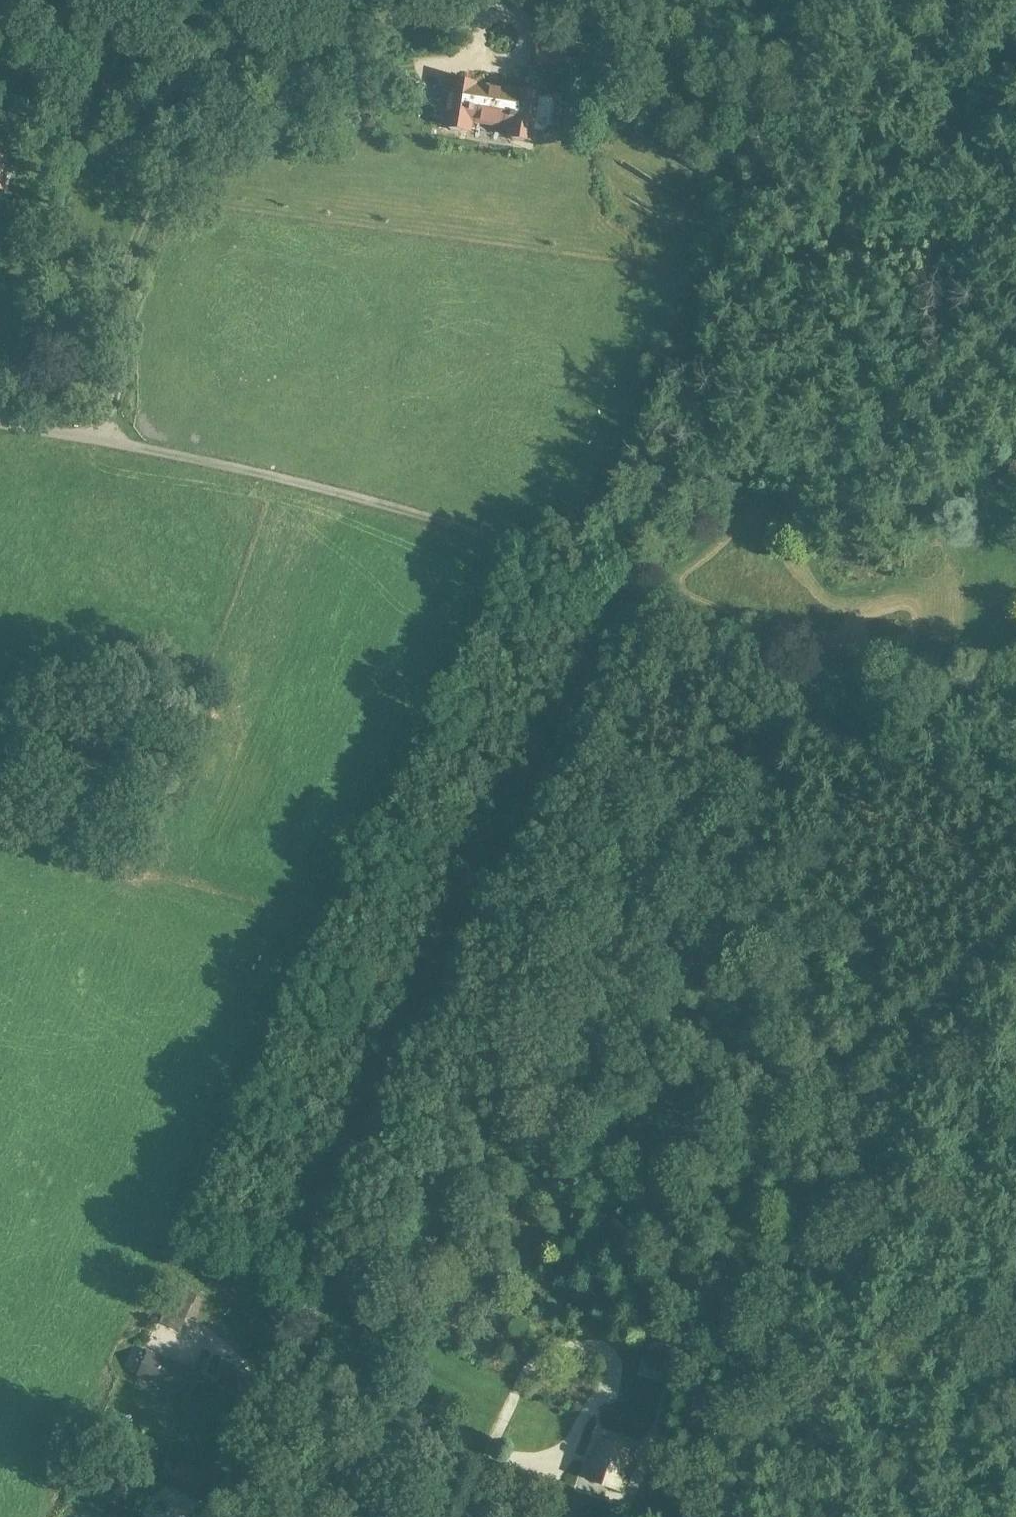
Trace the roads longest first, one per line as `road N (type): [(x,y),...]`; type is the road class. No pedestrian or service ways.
road 1 (track): [(0,423),(276,477),(522,548),(880,745),(1015,806)]
road 2 (track): [(559,568),(778,158)]

